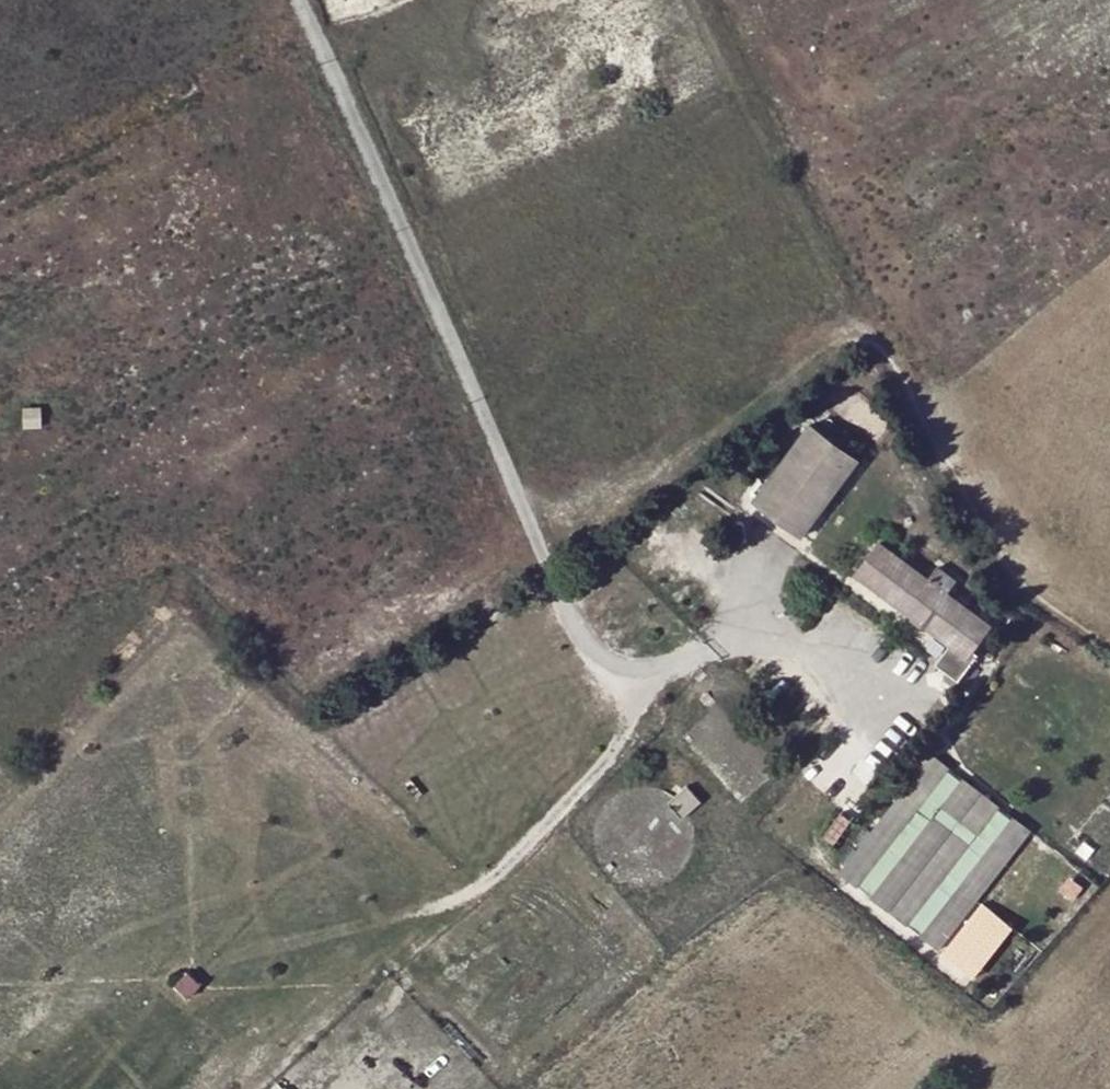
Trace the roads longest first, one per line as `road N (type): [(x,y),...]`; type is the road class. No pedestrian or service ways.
road 1 (track): [(298,0),(576,629),(603,656),(644,671),(753,637)]

